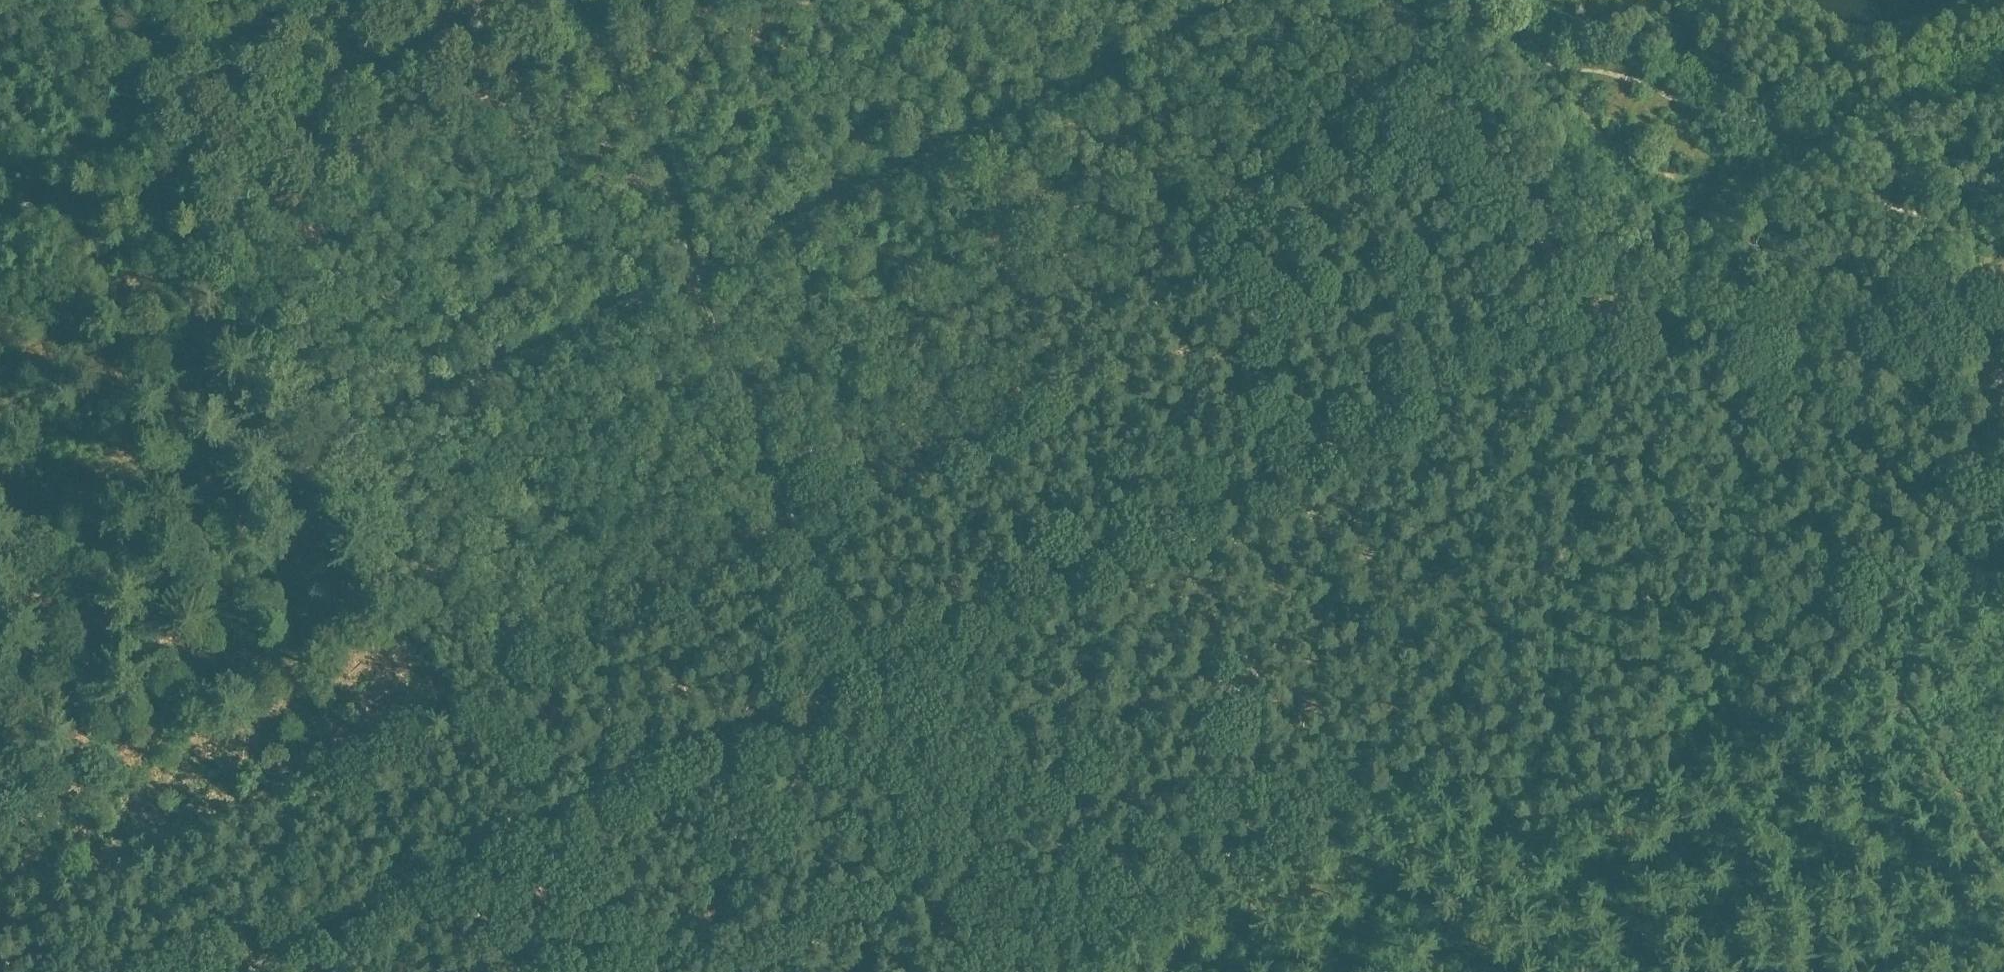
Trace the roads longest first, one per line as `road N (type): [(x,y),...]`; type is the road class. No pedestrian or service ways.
road 1 (track): [(566,0),(594,41),(666,210),(768,479),(1017,971)]
road 2 (track): [(2003,908),(1865,647),(1821,543),(1687,311)]
road 3 (unclassified): [(1397,0),(1464,124),(1513,192),(1592,263),(1687,311),(1816,347)]
road 4 (unclassified): [(1816,347),(2003,267)]
road 5 (unclassified): [(1816,347),(2003,394)]

